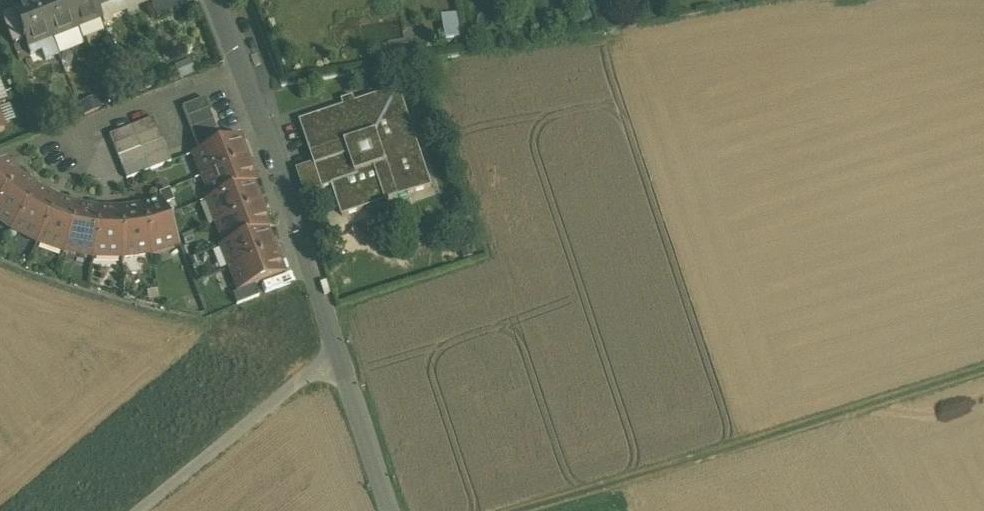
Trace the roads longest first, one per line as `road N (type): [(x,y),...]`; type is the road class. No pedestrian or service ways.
road 1 (track): [(591,510),(983,390)]
road 2 (residential): [(347,363),(239,73)]
road 3 (track): [(142,510),(317,370),(347,363)]
road 4 (residential): [(0,156),(239,73)]
road 5 (unclassified): [(394,510),(347,363)]

